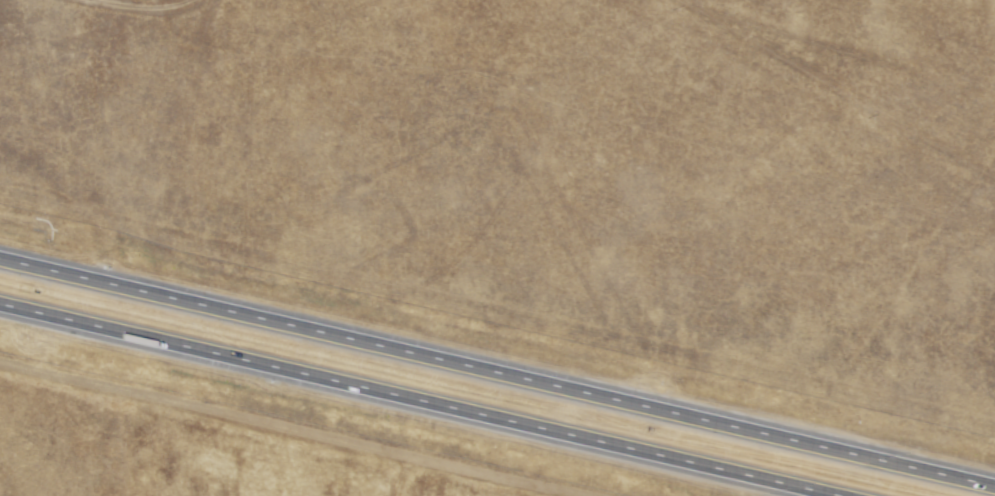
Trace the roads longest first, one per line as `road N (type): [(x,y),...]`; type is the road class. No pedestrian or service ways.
road 1 (motorway): [(994,486),(0,258)]
road 2 (motorway): [(0,298),(857,495)]
road 3 (track): [(582,495),(0,364)]

